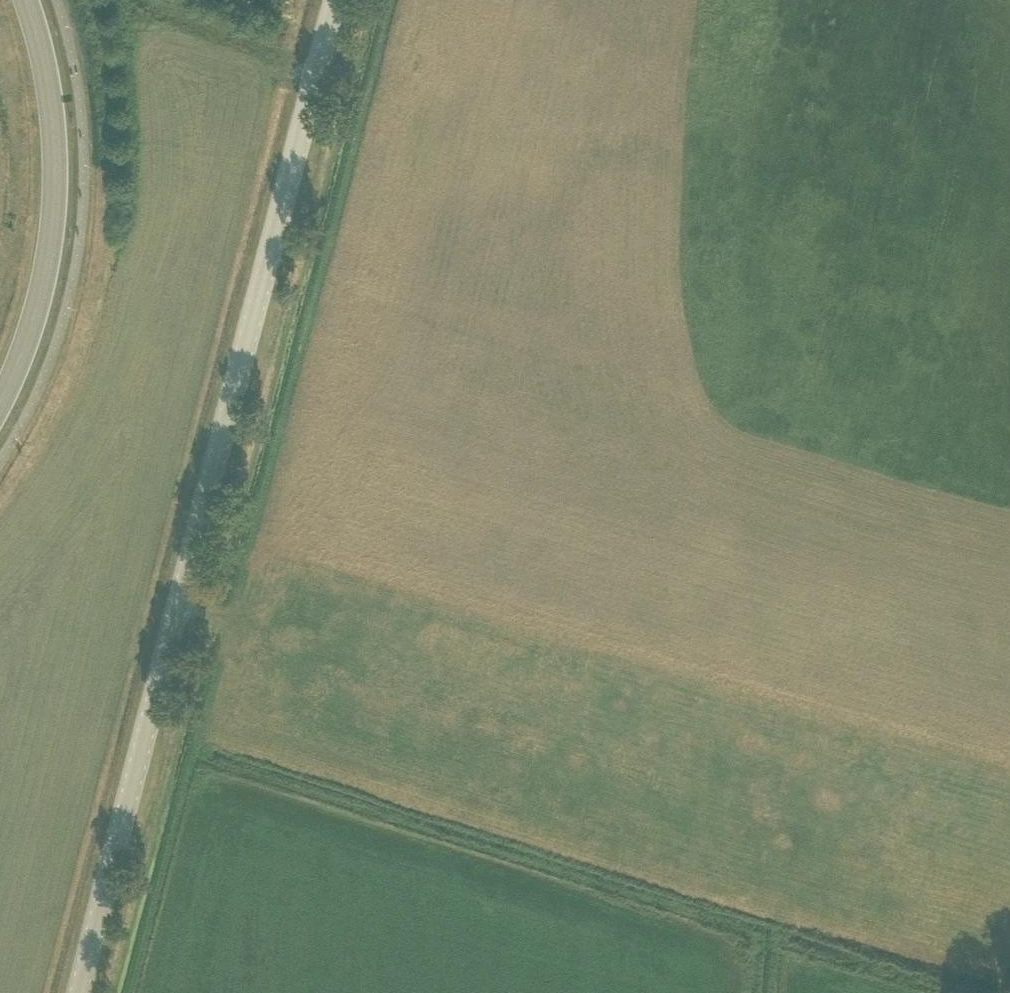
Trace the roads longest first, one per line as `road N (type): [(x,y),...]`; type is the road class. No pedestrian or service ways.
road 1 (unclassified): [(336,0),(80,992)]
road 2 (tertiary): [(0,402),(30,332),(53,225),(53,117),(27,0)]

